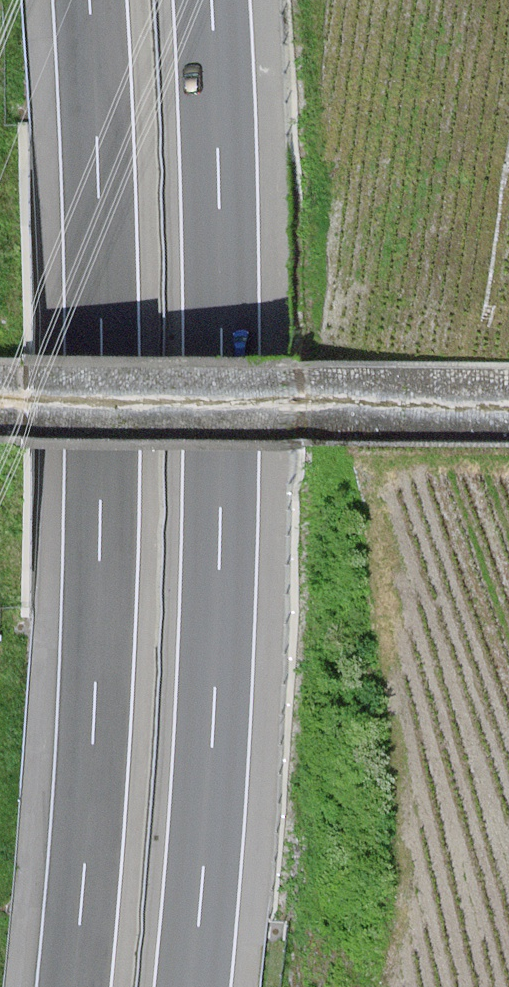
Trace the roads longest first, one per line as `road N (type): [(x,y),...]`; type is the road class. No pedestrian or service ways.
road 1 (motorway): [(92,0),(104,532),(98,700),(72,986)]
road 2 (motorway): [(195,986),(226,536),(217,0)]

